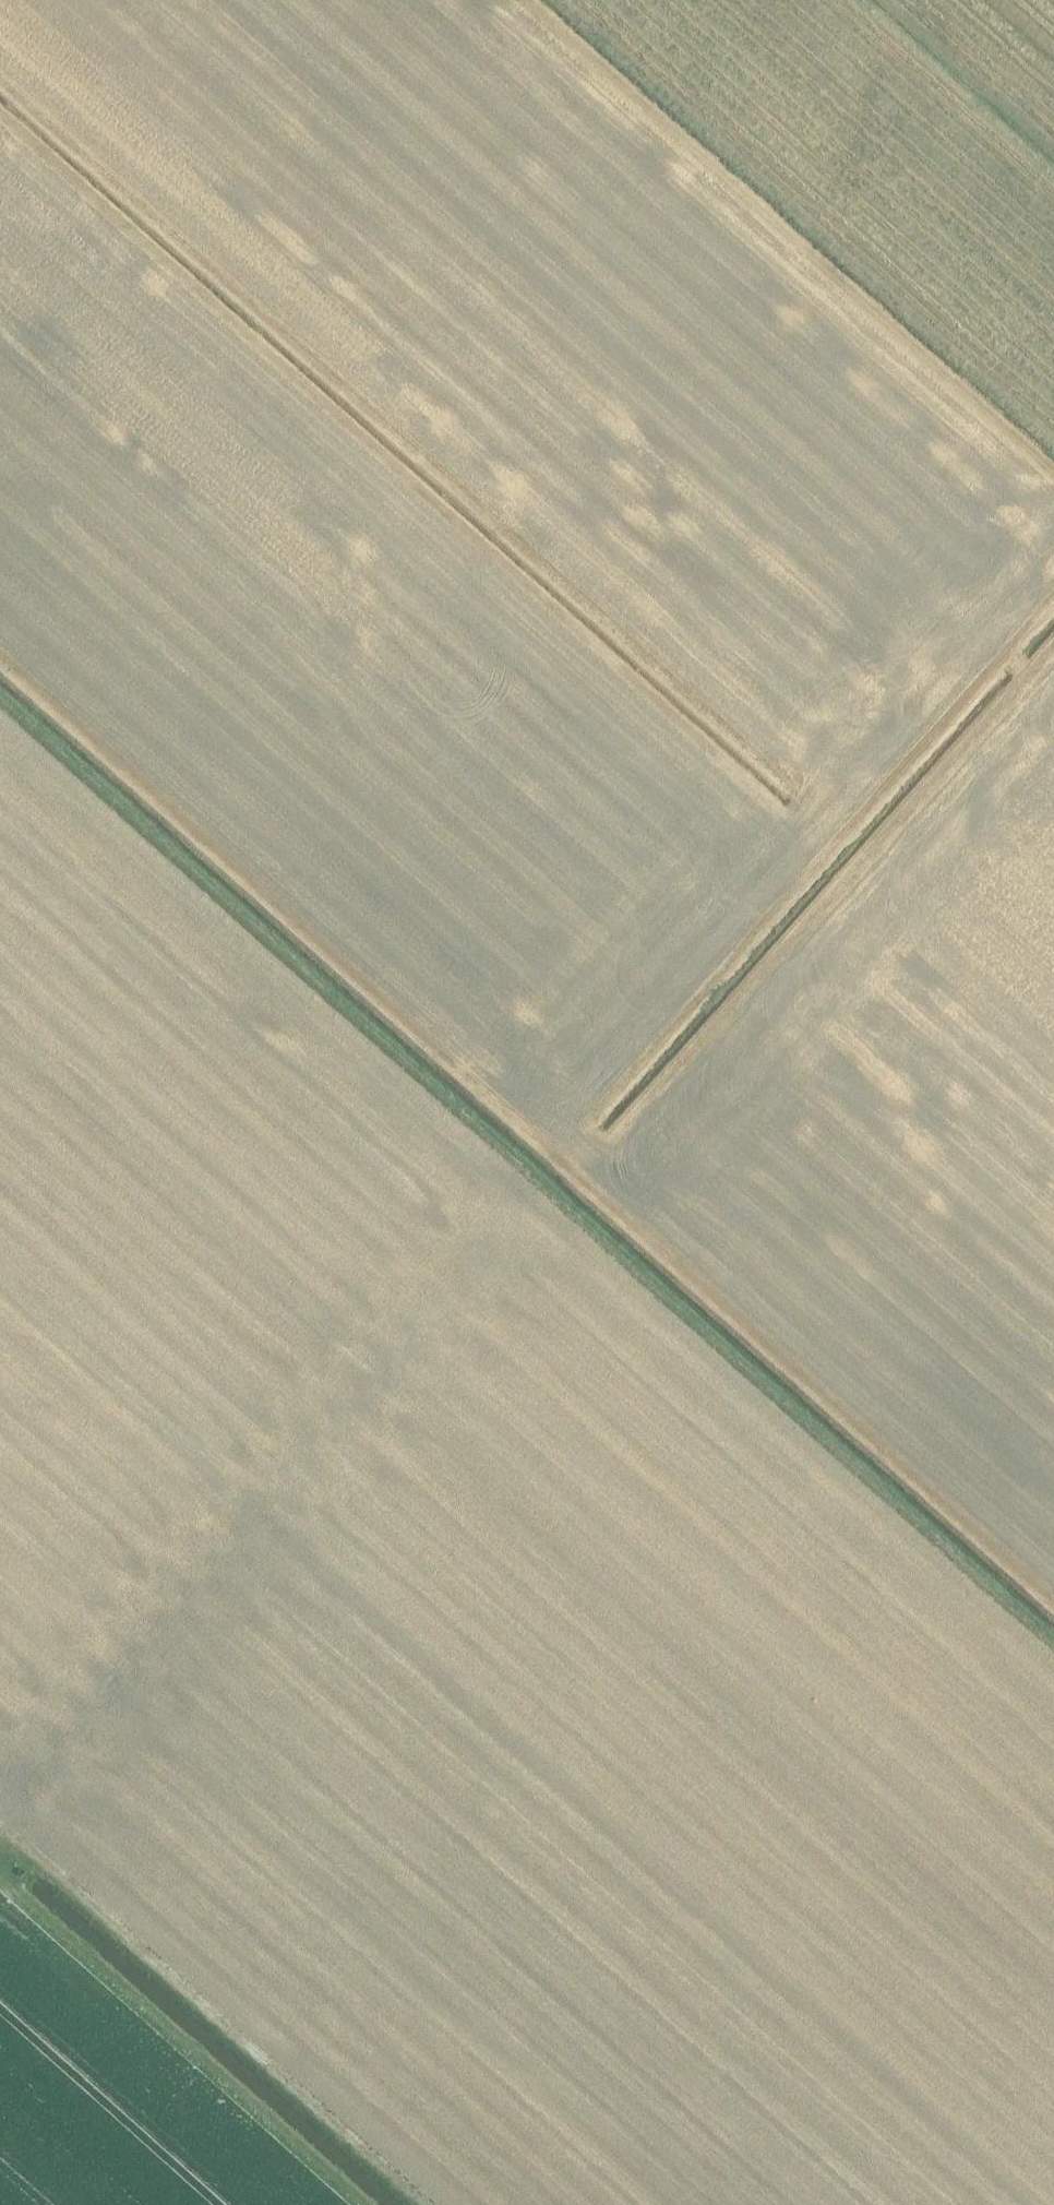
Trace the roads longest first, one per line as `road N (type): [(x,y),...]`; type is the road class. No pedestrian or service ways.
road 1 (track): [(157,1646),(0,1817)]

